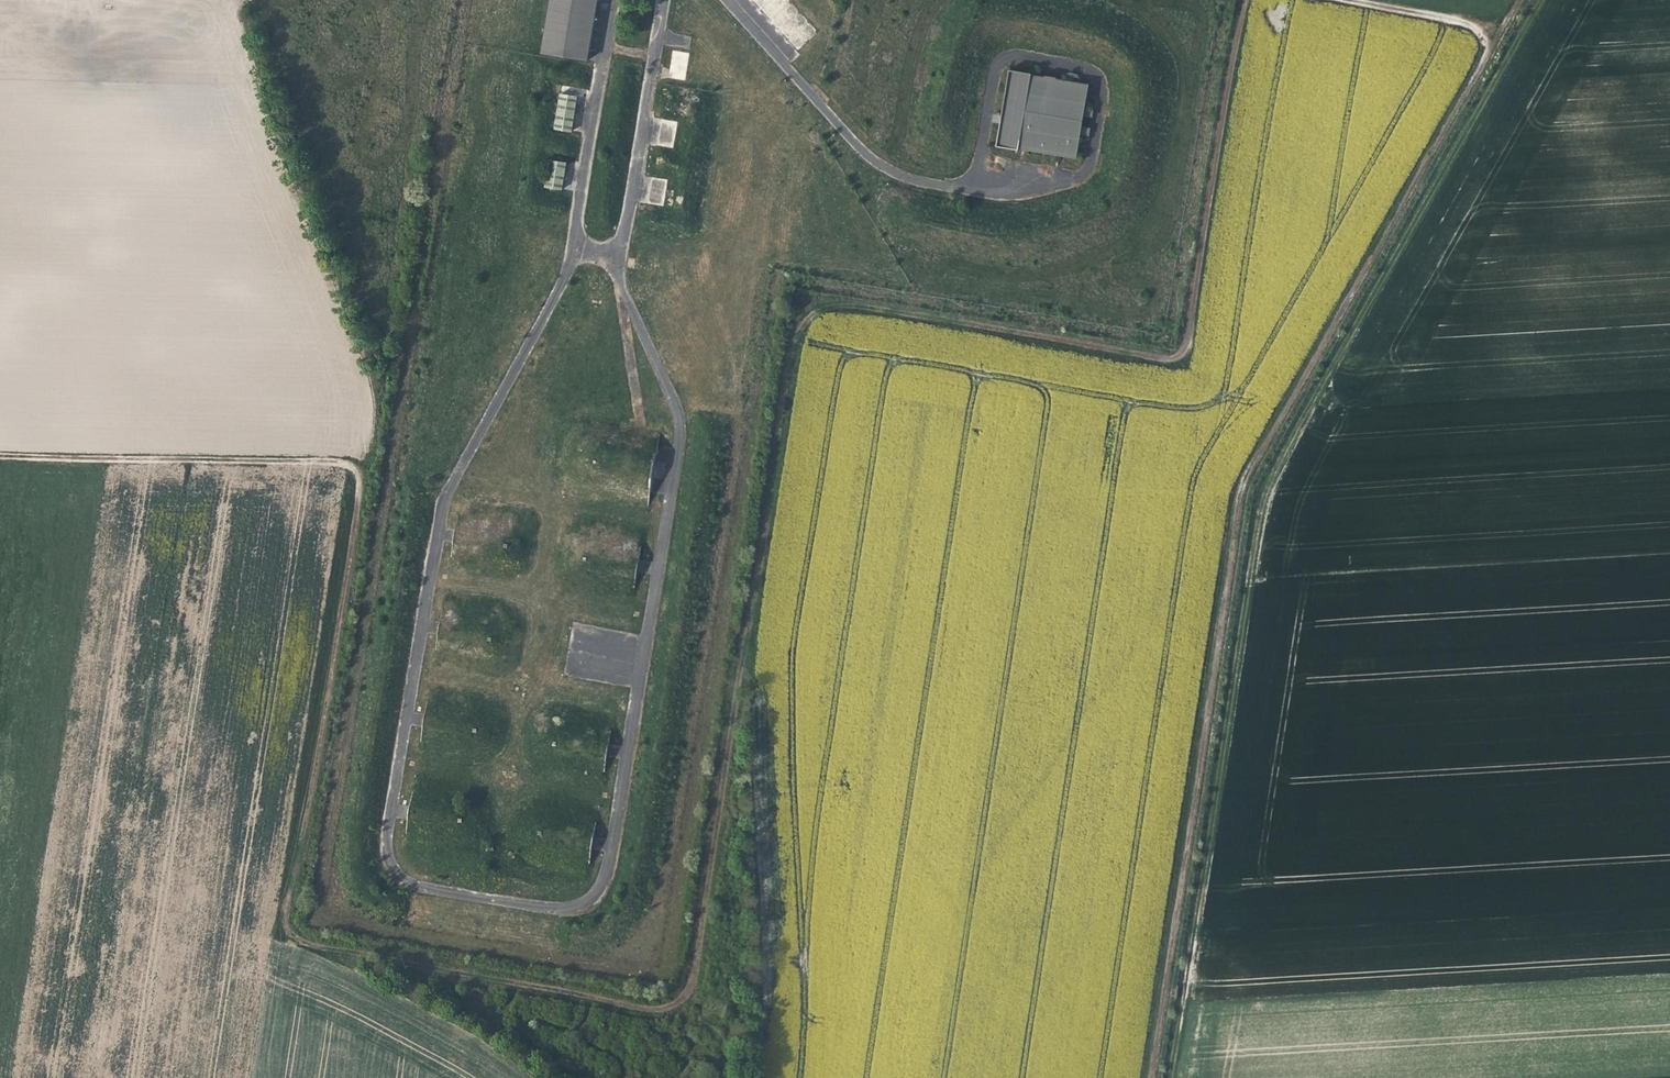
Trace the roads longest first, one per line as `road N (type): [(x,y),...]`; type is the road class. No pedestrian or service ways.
road 1 (track): [(1244,0),(1184,348),(1174,357),(824,303),(794,318),(693,973),(685,990),(659,1006),(317,950),(290,929),(354,467),(0,455)]

